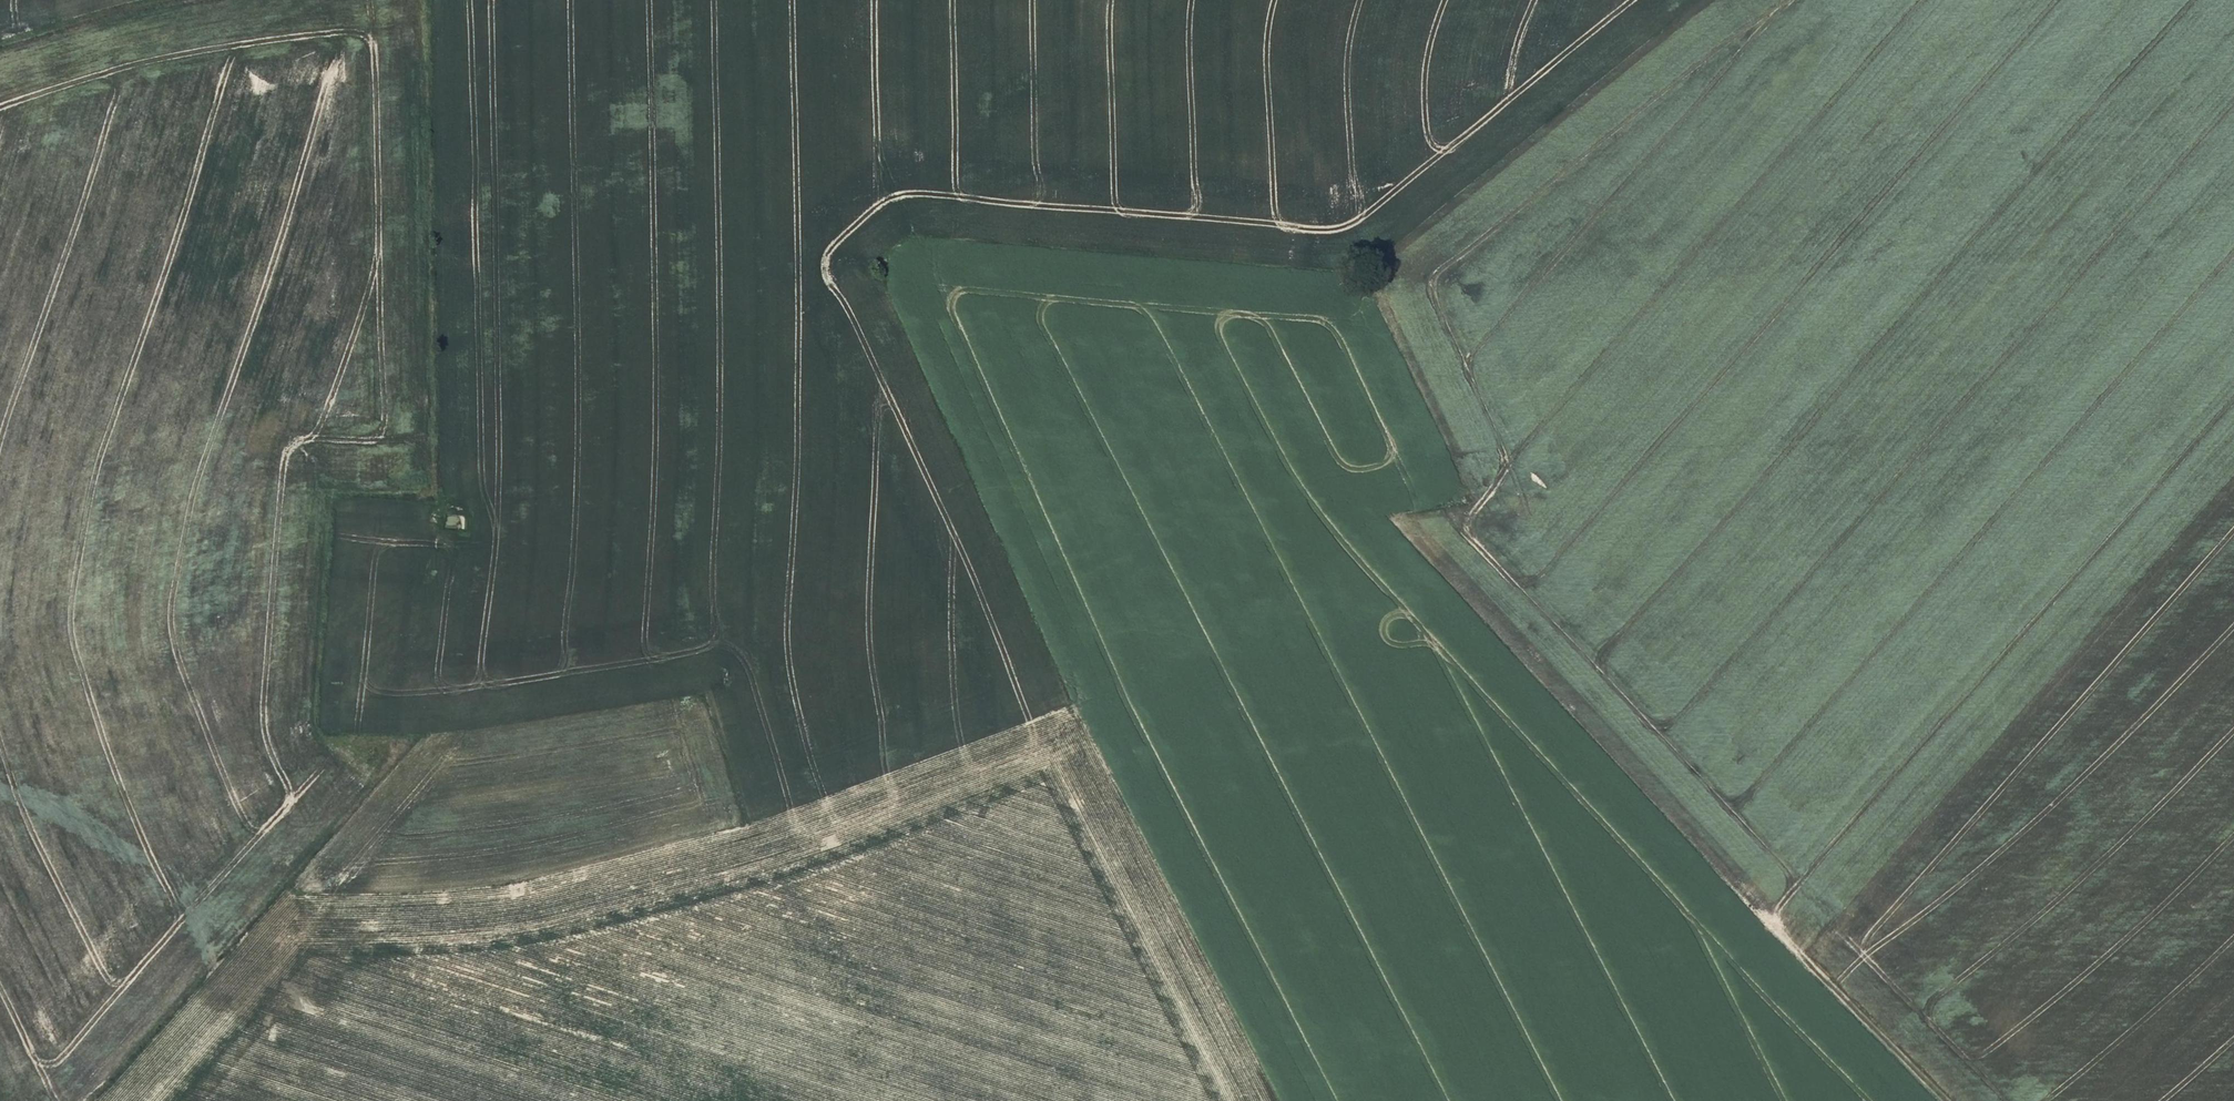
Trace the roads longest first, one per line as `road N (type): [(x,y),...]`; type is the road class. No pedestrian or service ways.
road 1 (track): [(1948,1100),(1471,605)]
road 2 (track): [(0,41),(147,0)]

